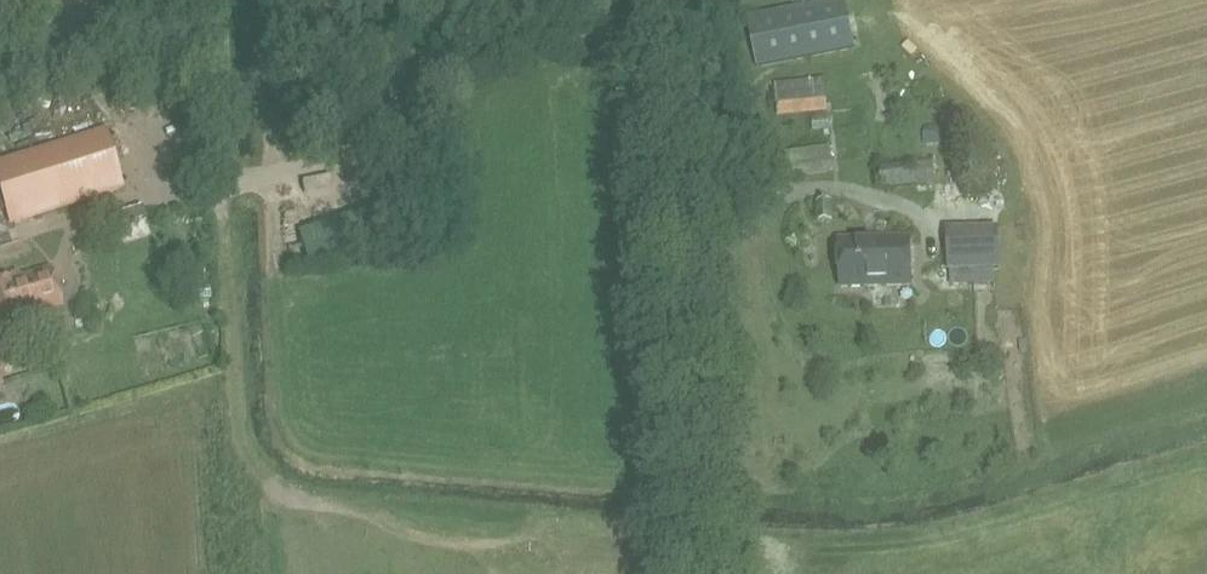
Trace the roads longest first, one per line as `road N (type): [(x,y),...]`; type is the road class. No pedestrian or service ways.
road 1 (unclassified): [(699,573),(670,0)]
road 2 (residential): [(0,240),(322,136)]
road 3 (residential): [(322,136),(420,0)]
road 4 (residential): [(121,0),(0,29)]

